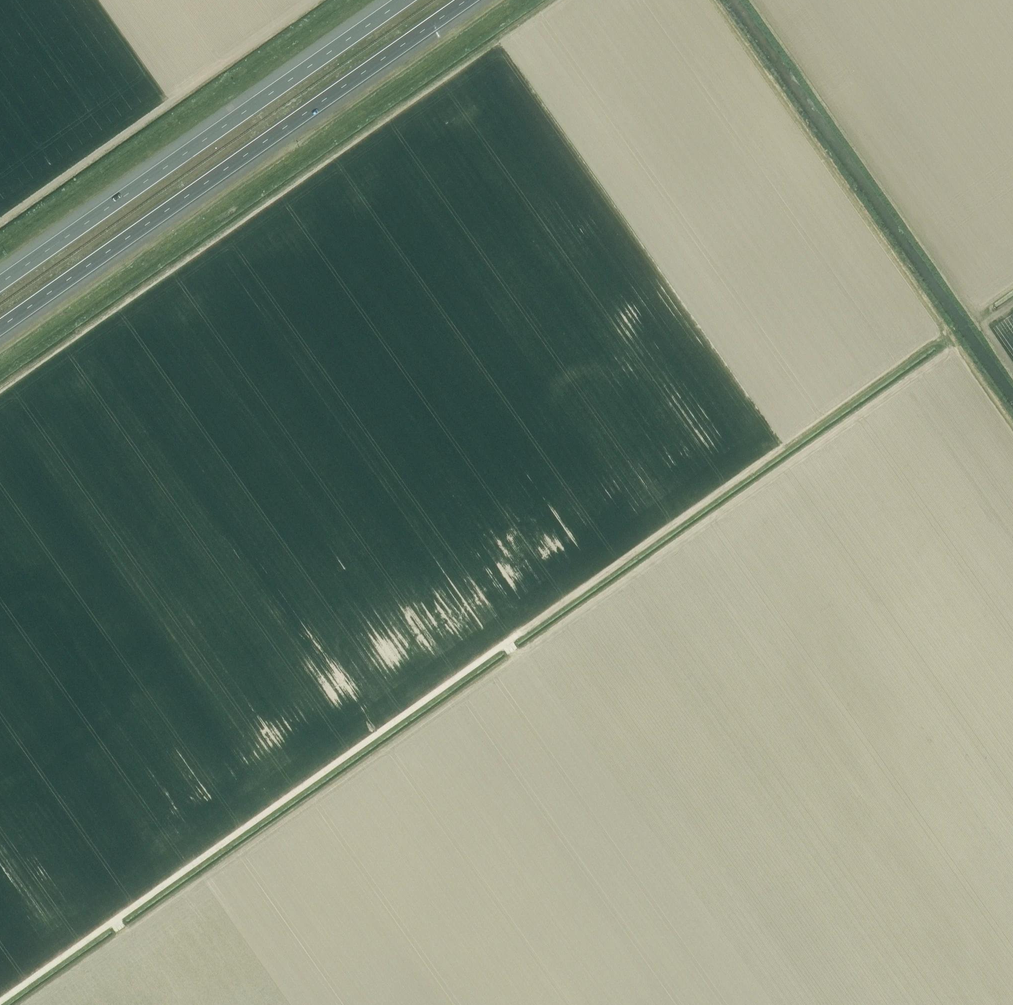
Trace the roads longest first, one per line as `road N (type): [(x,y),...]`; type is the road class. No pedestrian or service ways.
road 1 (motorway): [(0,327),(467,0)]
road 2 (motorway): [(405,0),(0,284)]

